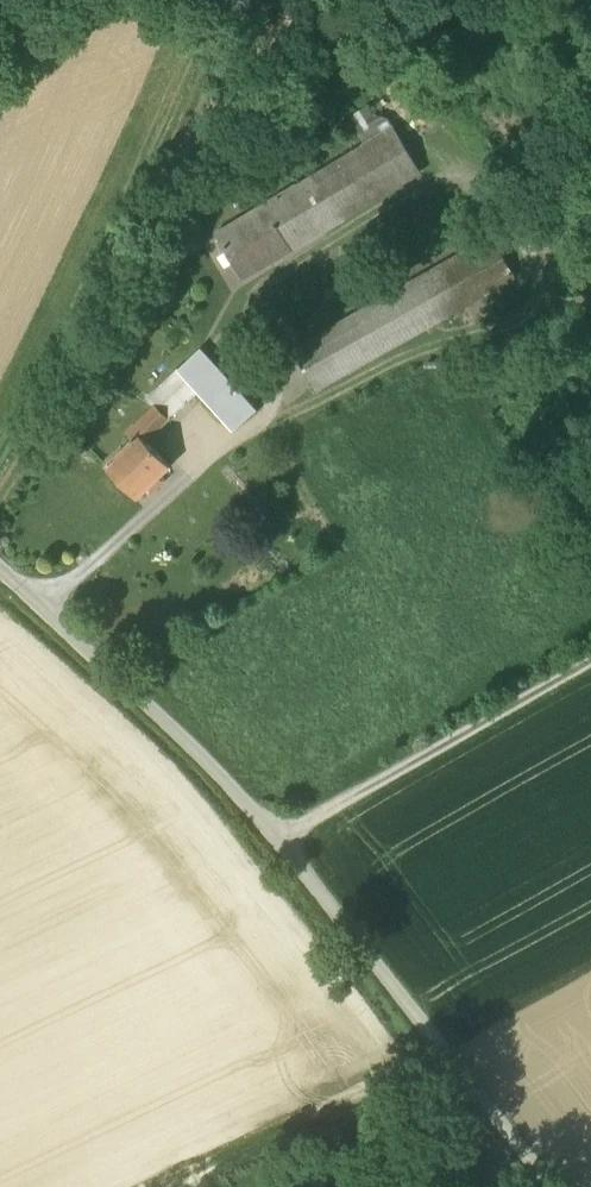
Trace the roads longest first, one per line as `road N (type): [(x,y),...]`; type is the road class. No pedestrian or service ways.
road 1 (residential): [(0,566),(223,774),(552,1186)]
road 2 (track): [(279,839),(590,661)]

